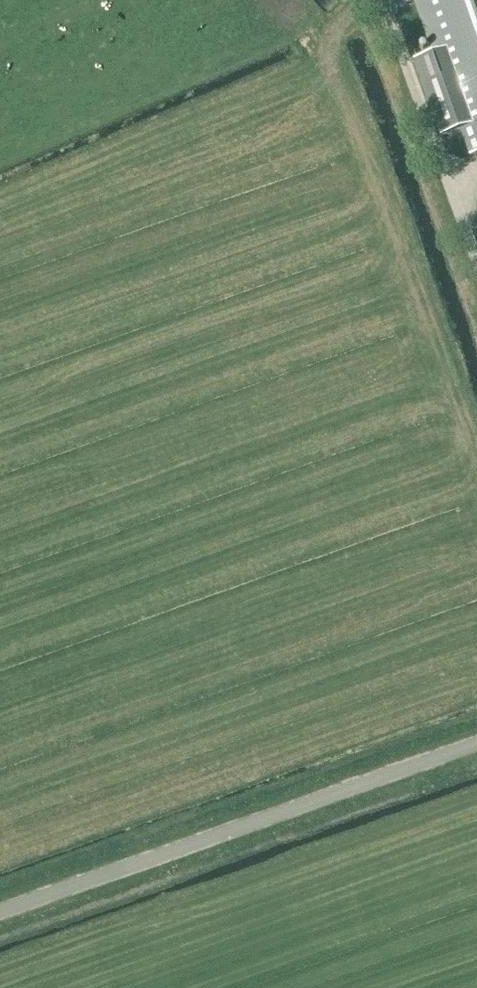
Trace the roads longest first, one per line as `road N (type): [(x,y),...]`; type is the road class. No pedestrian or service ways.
road 1 (tertiary): [(0,913),(476,744)]

